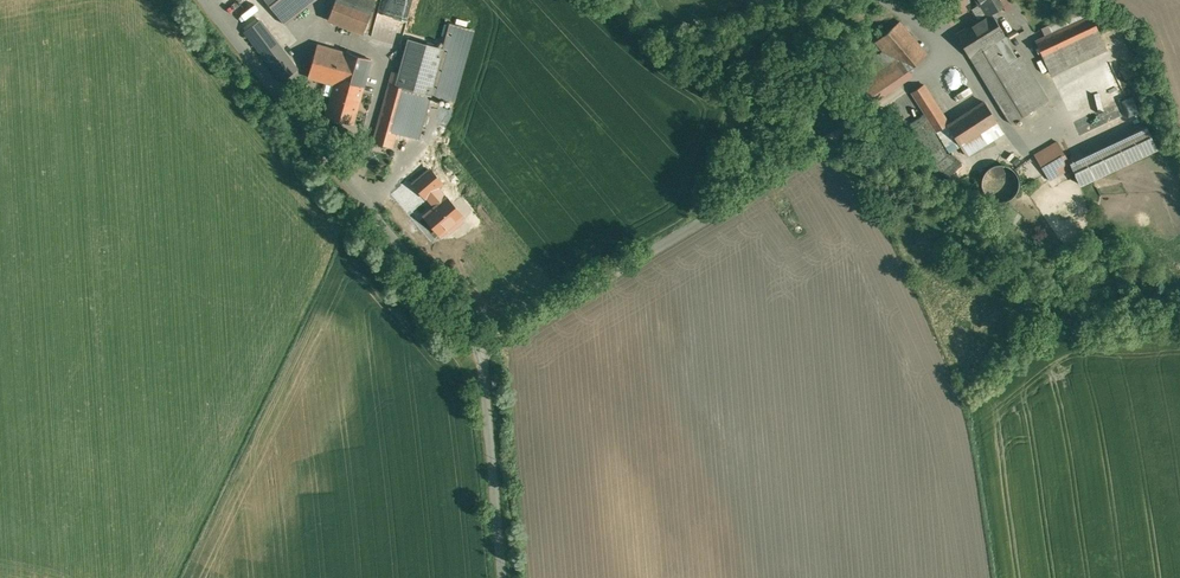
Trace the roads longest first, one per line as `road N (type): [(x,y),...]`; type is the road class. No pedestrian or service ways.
road 1 (unclassified): [(207,0),(254,71),(482,353)]
road 2 (unclassified): [(482,353),(738,210),(857,119)]
road 3 (unclassified): [(482,353),(502,577)]
road 4 (track): [(857,119),(934,55),(882,1)]

